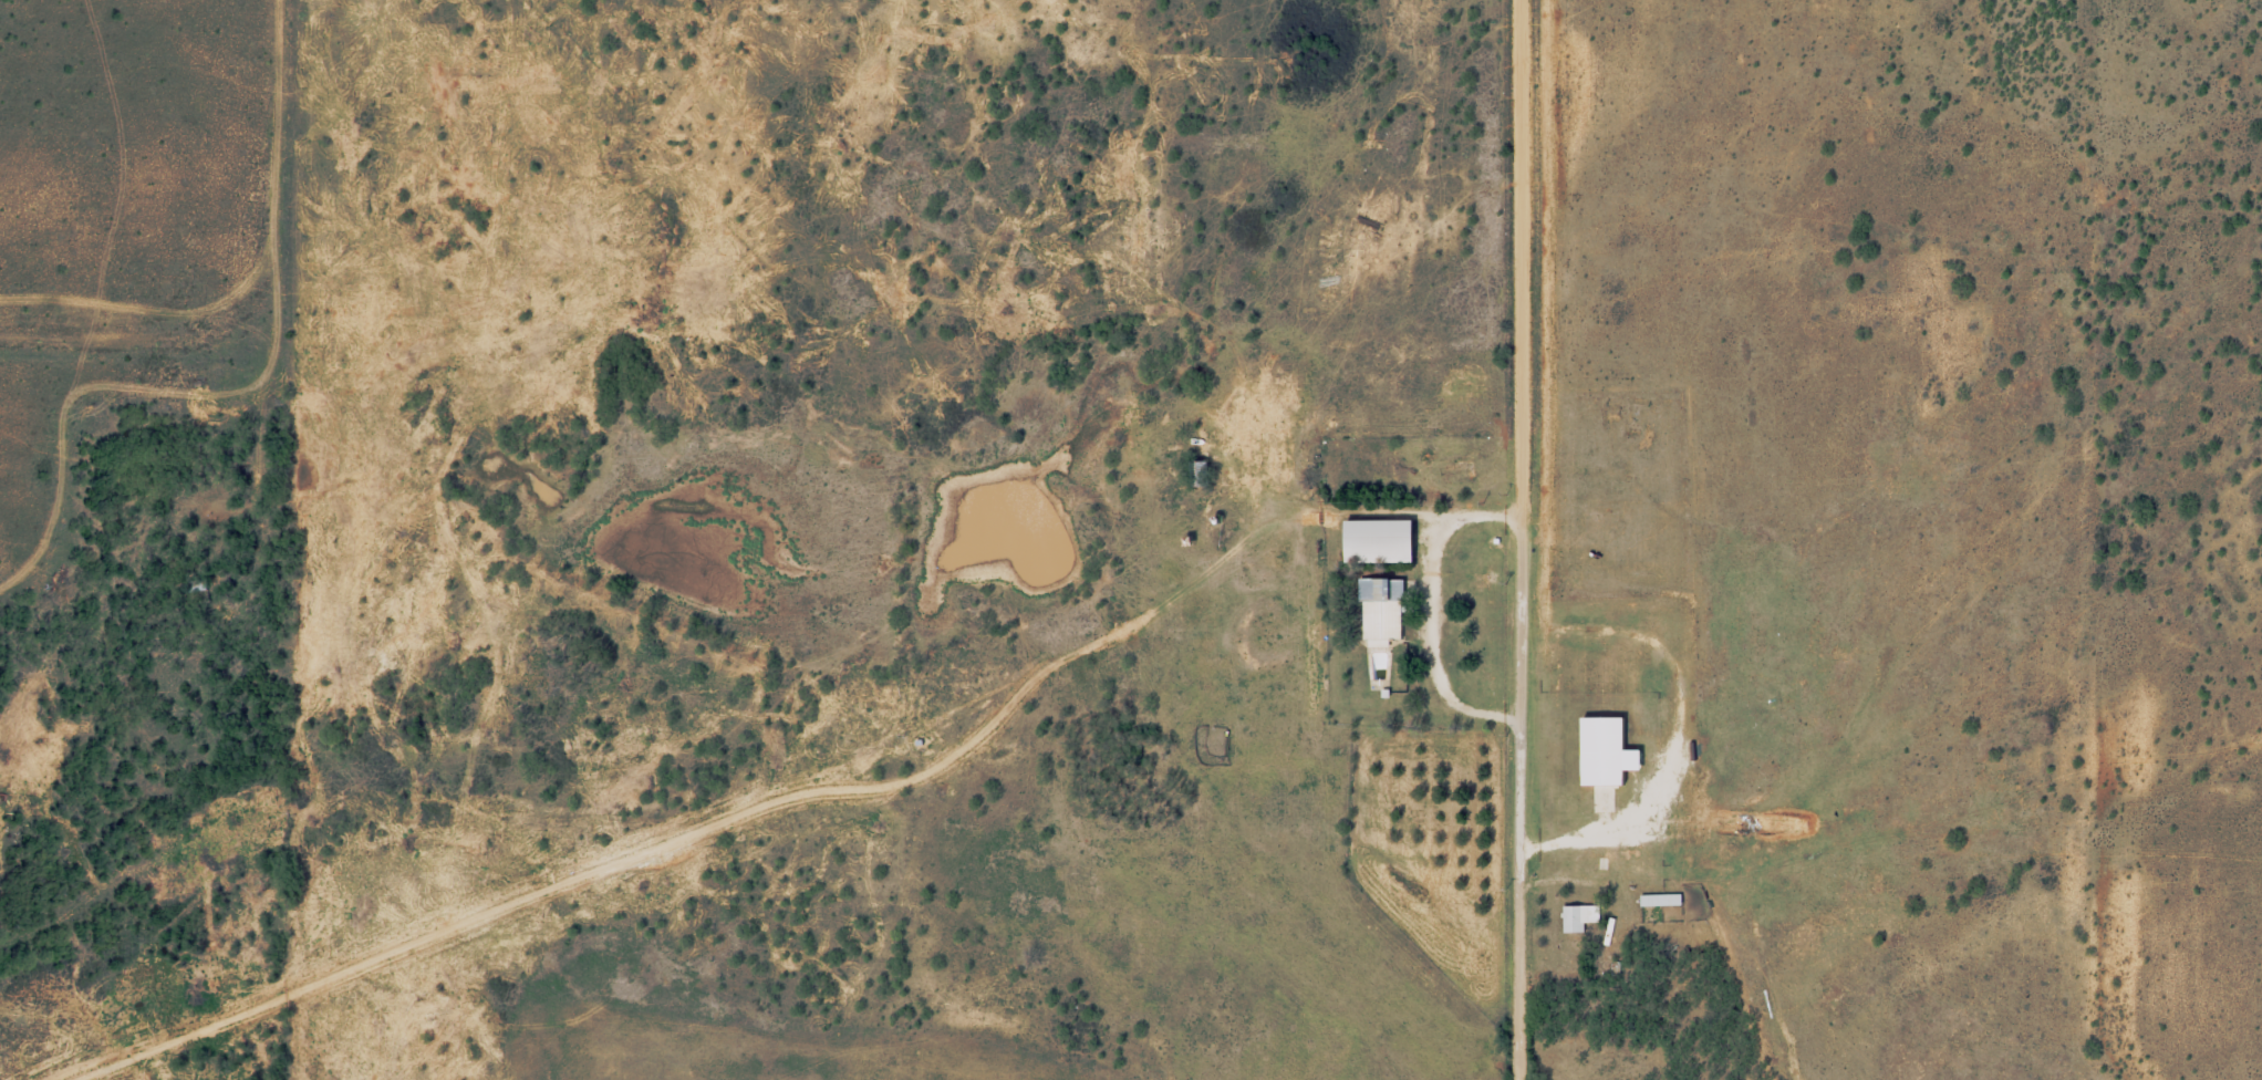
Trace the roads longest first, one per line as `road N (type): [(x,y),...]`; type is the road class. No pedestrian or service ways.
road 1 (residential): [(1511,1079),(1515,0)]
road 2 (residential): [(245,460),(262,291),(273,0)]

